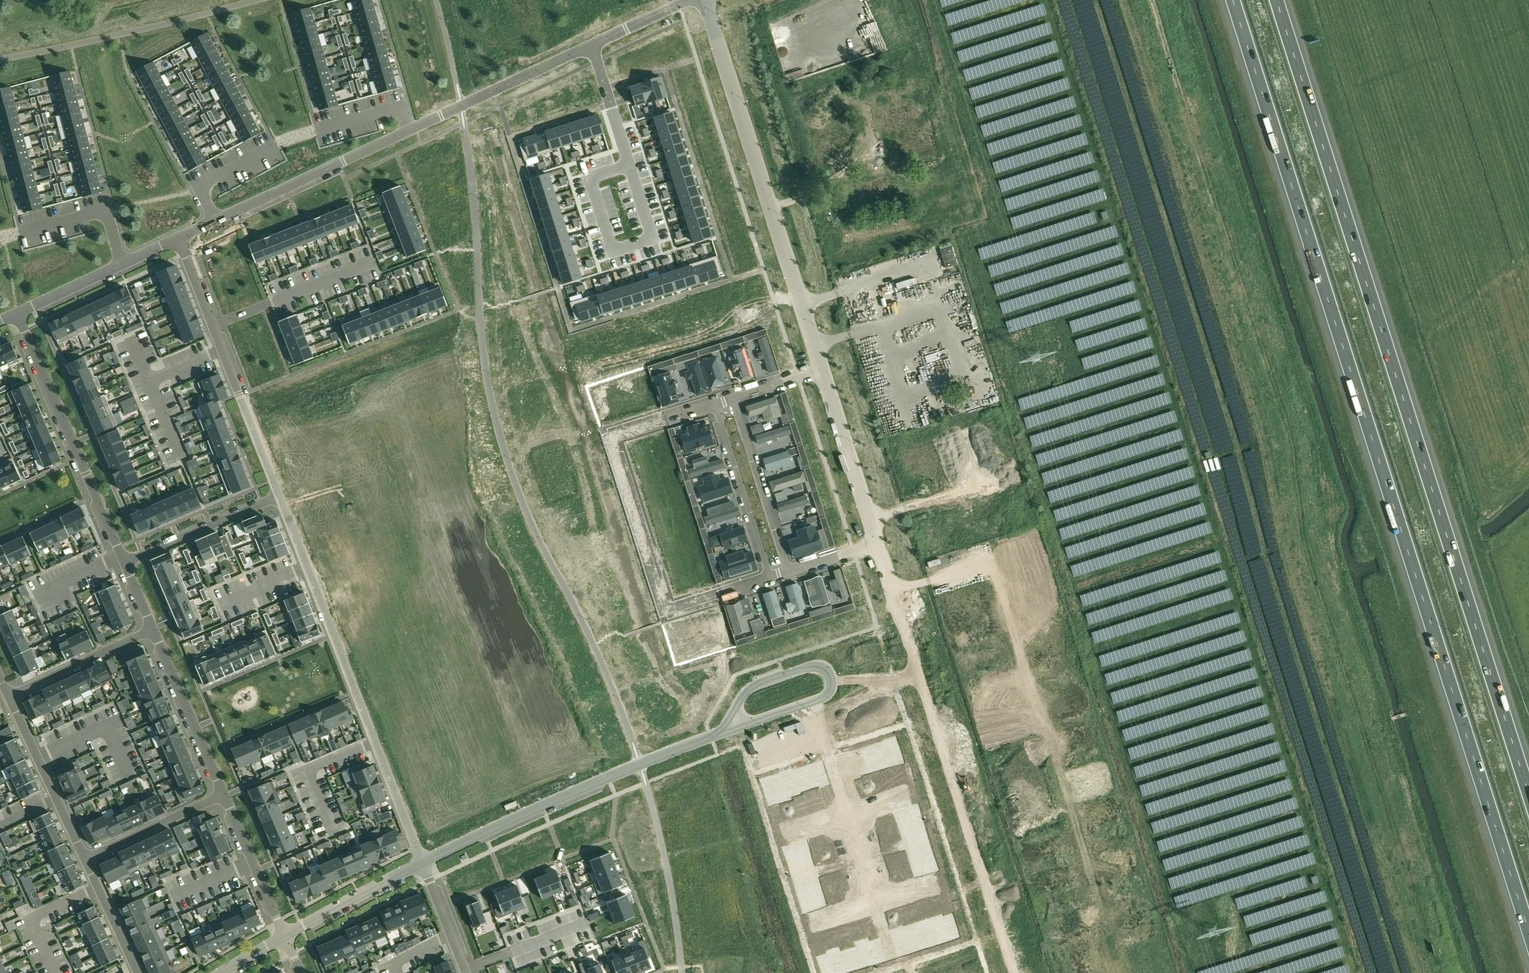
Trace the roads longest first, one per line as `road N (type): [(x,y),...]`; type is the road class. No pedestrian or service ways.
road 1 (motorway): [(1233,0),(1528,933)]
road 2 (motorway): [(1528,792),(1277,0)]
road 3 (residential): [(278,497),(421,864)]
road 4 (unclassified): [(705,0),(822,369)]
road 5 (residential): [(735,729),(421,864)]
road 6 (residential): [(409,133),(401,107),(290,138),(198,187),(217,222)]
road 7 (residential): [(179,239),(278,497)]
road 8 (residential): [(18,313),(124,563)]
road 9 (residential): [(217,222),(409,133)]
road 10 (residential): [(409,133),(591,48)]
road 11 (residential): [(630,166),(653,239),(613,252),(589,177)]
road 12 (residential): [(789,573),(733,397)]
road 13 (residential): [(714,403),(769,579)]
road 14 (unclassified): [(822,369),(878,544)]
road 15 (residential): [(8,696),(85,858)]
road 16 (residential): [(152,630),(224,794)]
road 17 (residential): [(124,563),(278,497)]
road 18 (residential): [(122,265),(106,210),(0,238)]
road 19 (residential): [(735,729),(750,687),(821,667),(831,690),(812,702)]
road 20 (residential): [(152,630),(8,696)]
road 21 (residential): [(224,794),(285,937)]
road 22 (residential): [(421,864),(285,937)]
road 23 (residential): [(85,858),(224,794)]
road 24 (residential): [(85,858),(138,972)]
road 25 (residential): [(591,48),(630,166)]

